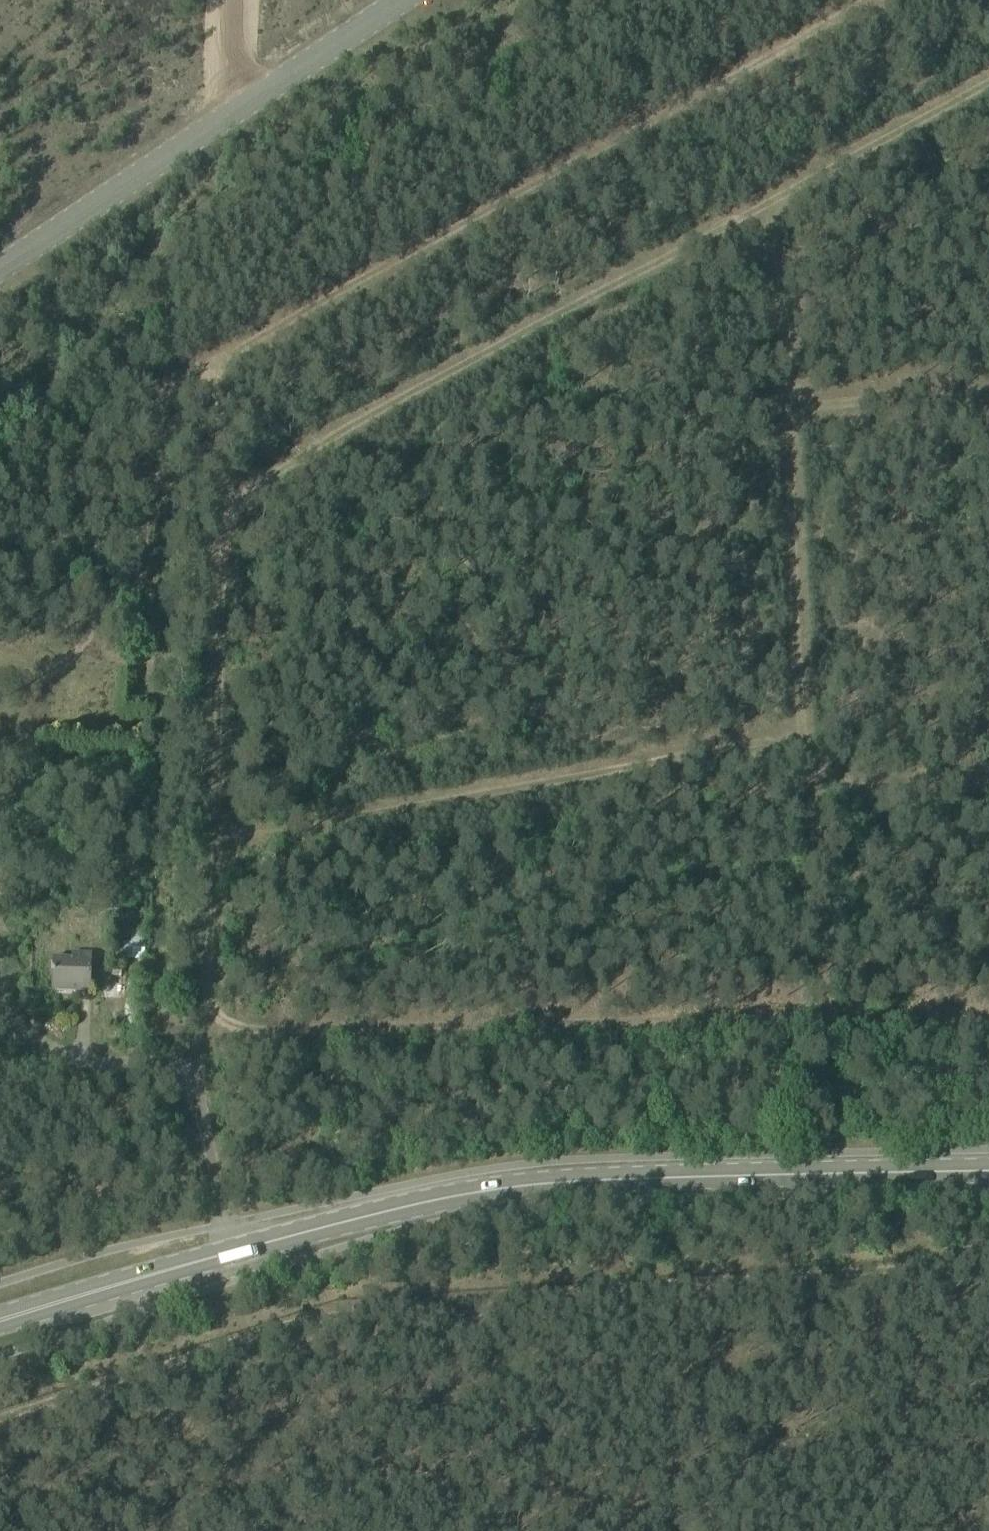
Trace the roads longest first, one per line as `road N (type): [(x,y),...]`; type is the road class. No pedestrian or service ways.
road 1 (track): [(988,81),(303,454),(234,509),(225,554),(207,1004),(218,1024),(239,1030),(988,1022)]
road 2 (track): [(869,0),(172,384),(159,406),(142,575),(68,662),(37,678),(0,682)]
road 3 (primary): [(0,1322),(231,1253),(493,1191),(988,1171)]
road 4 (track): [(988,1282),(707,1282),(413,1313),(105,1380),(0,1417)]
road 5 (track): [(768,200),(799,737),(825,774),(869,788),(988,785)]
road 6 (track): [(213,843),(799,737)]
road 7 (track): [(0,1009),(67,1057),(182,1070),(231,1253)]
road 8 (track): [(784,404),(988,401)]

